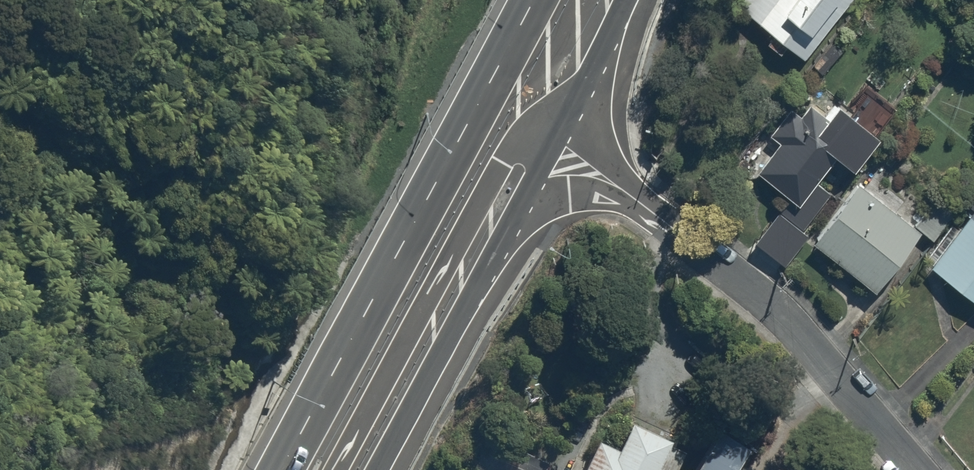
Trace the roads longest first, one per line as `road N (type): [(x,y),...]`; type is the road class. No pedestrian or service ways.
road 1 (trunk): [(276,469),(529,0)]
road 2 (trunk): [(330,469),(505,146),(531,121),(561,120)]
road 3 (trunk): [(510,219),(373,469)]
road 4 (residential): [(729,266),(802,333),(919,469)]
road 5 (residential): [(729,266),(597,193),(539,197),(510,219)]
road 6 (residential): [(561,120),(729,266)]
road 7 (trunk): [(620,0),(561,120)]

